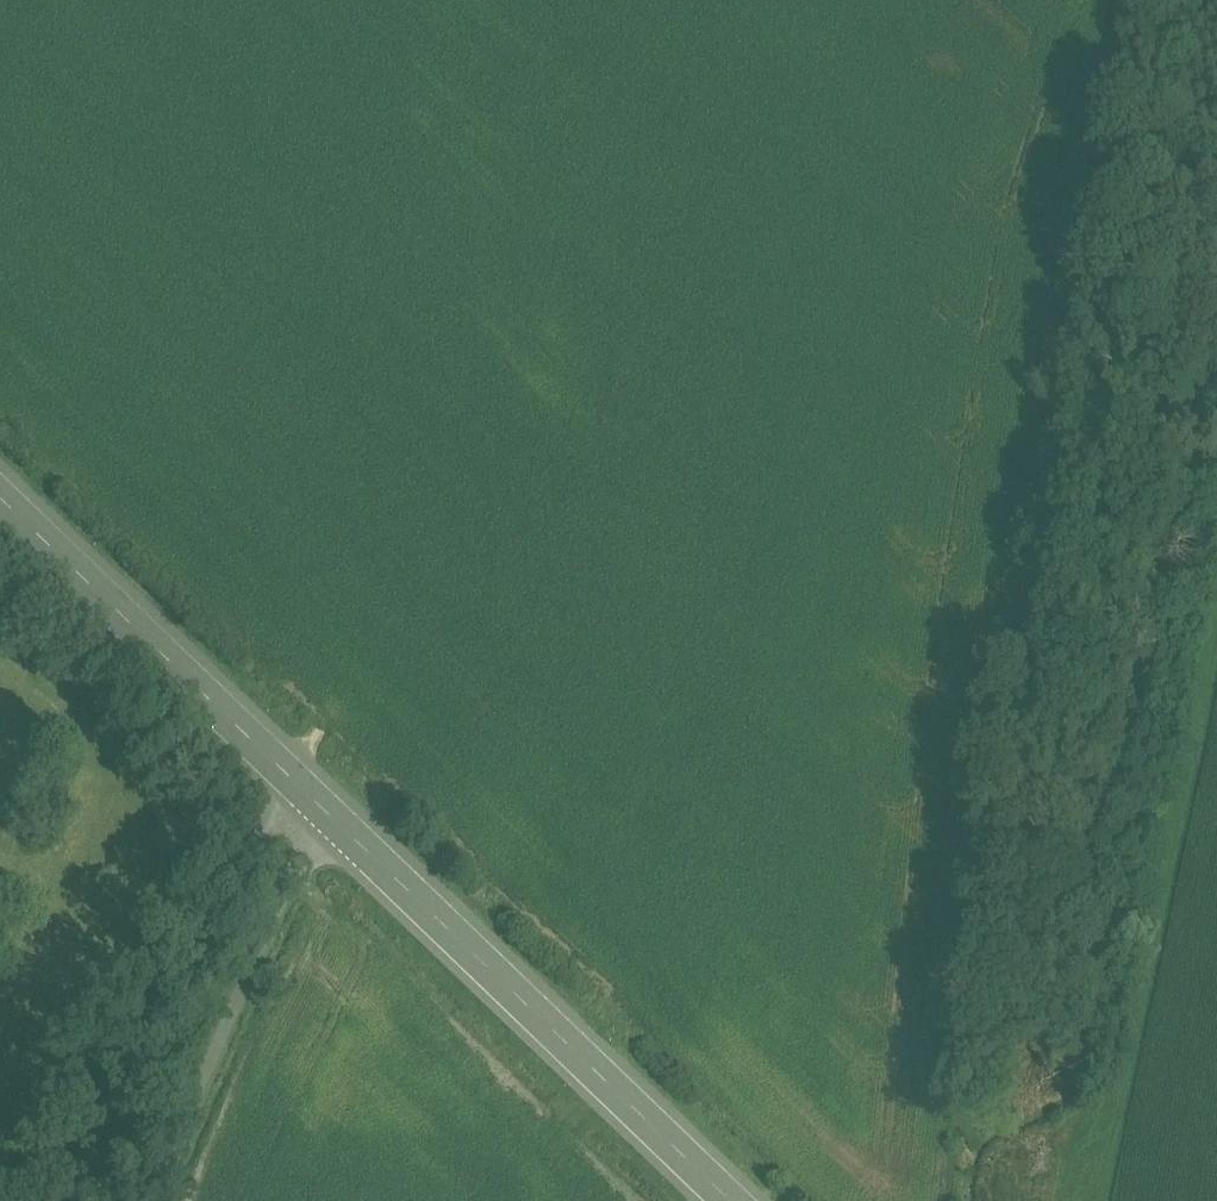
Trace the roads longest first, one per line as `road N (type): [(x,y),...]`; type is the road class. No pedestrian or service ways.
road 1 (secondary): [(0,499),(729,1200)]

